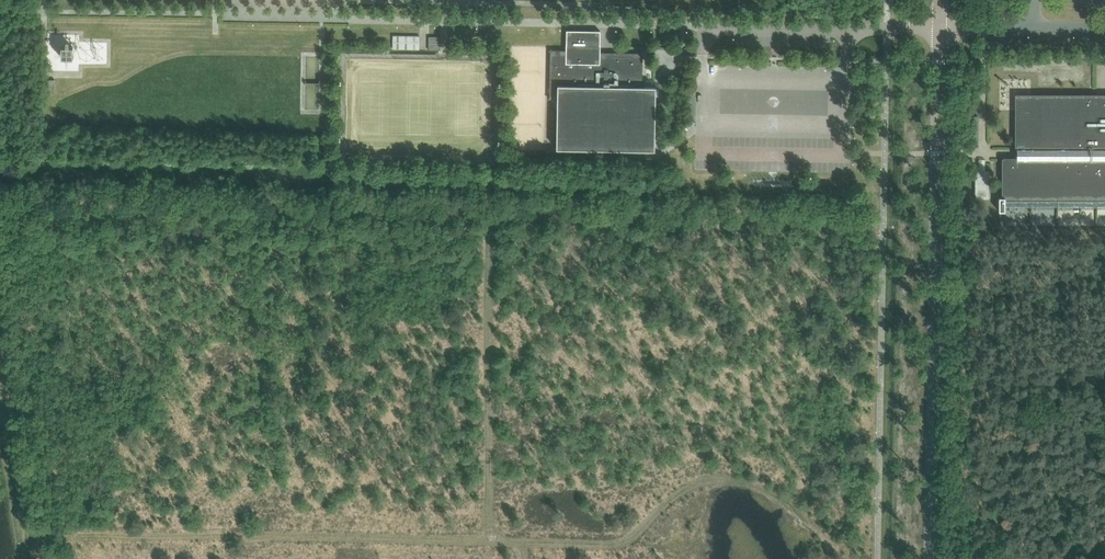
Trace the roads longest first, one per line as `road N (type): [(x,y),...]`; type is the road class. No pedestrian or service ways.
road 1 (unclassified): [(931,558),(940,28)]
road 2 (unclassified): [(694,25),(940,28)]

